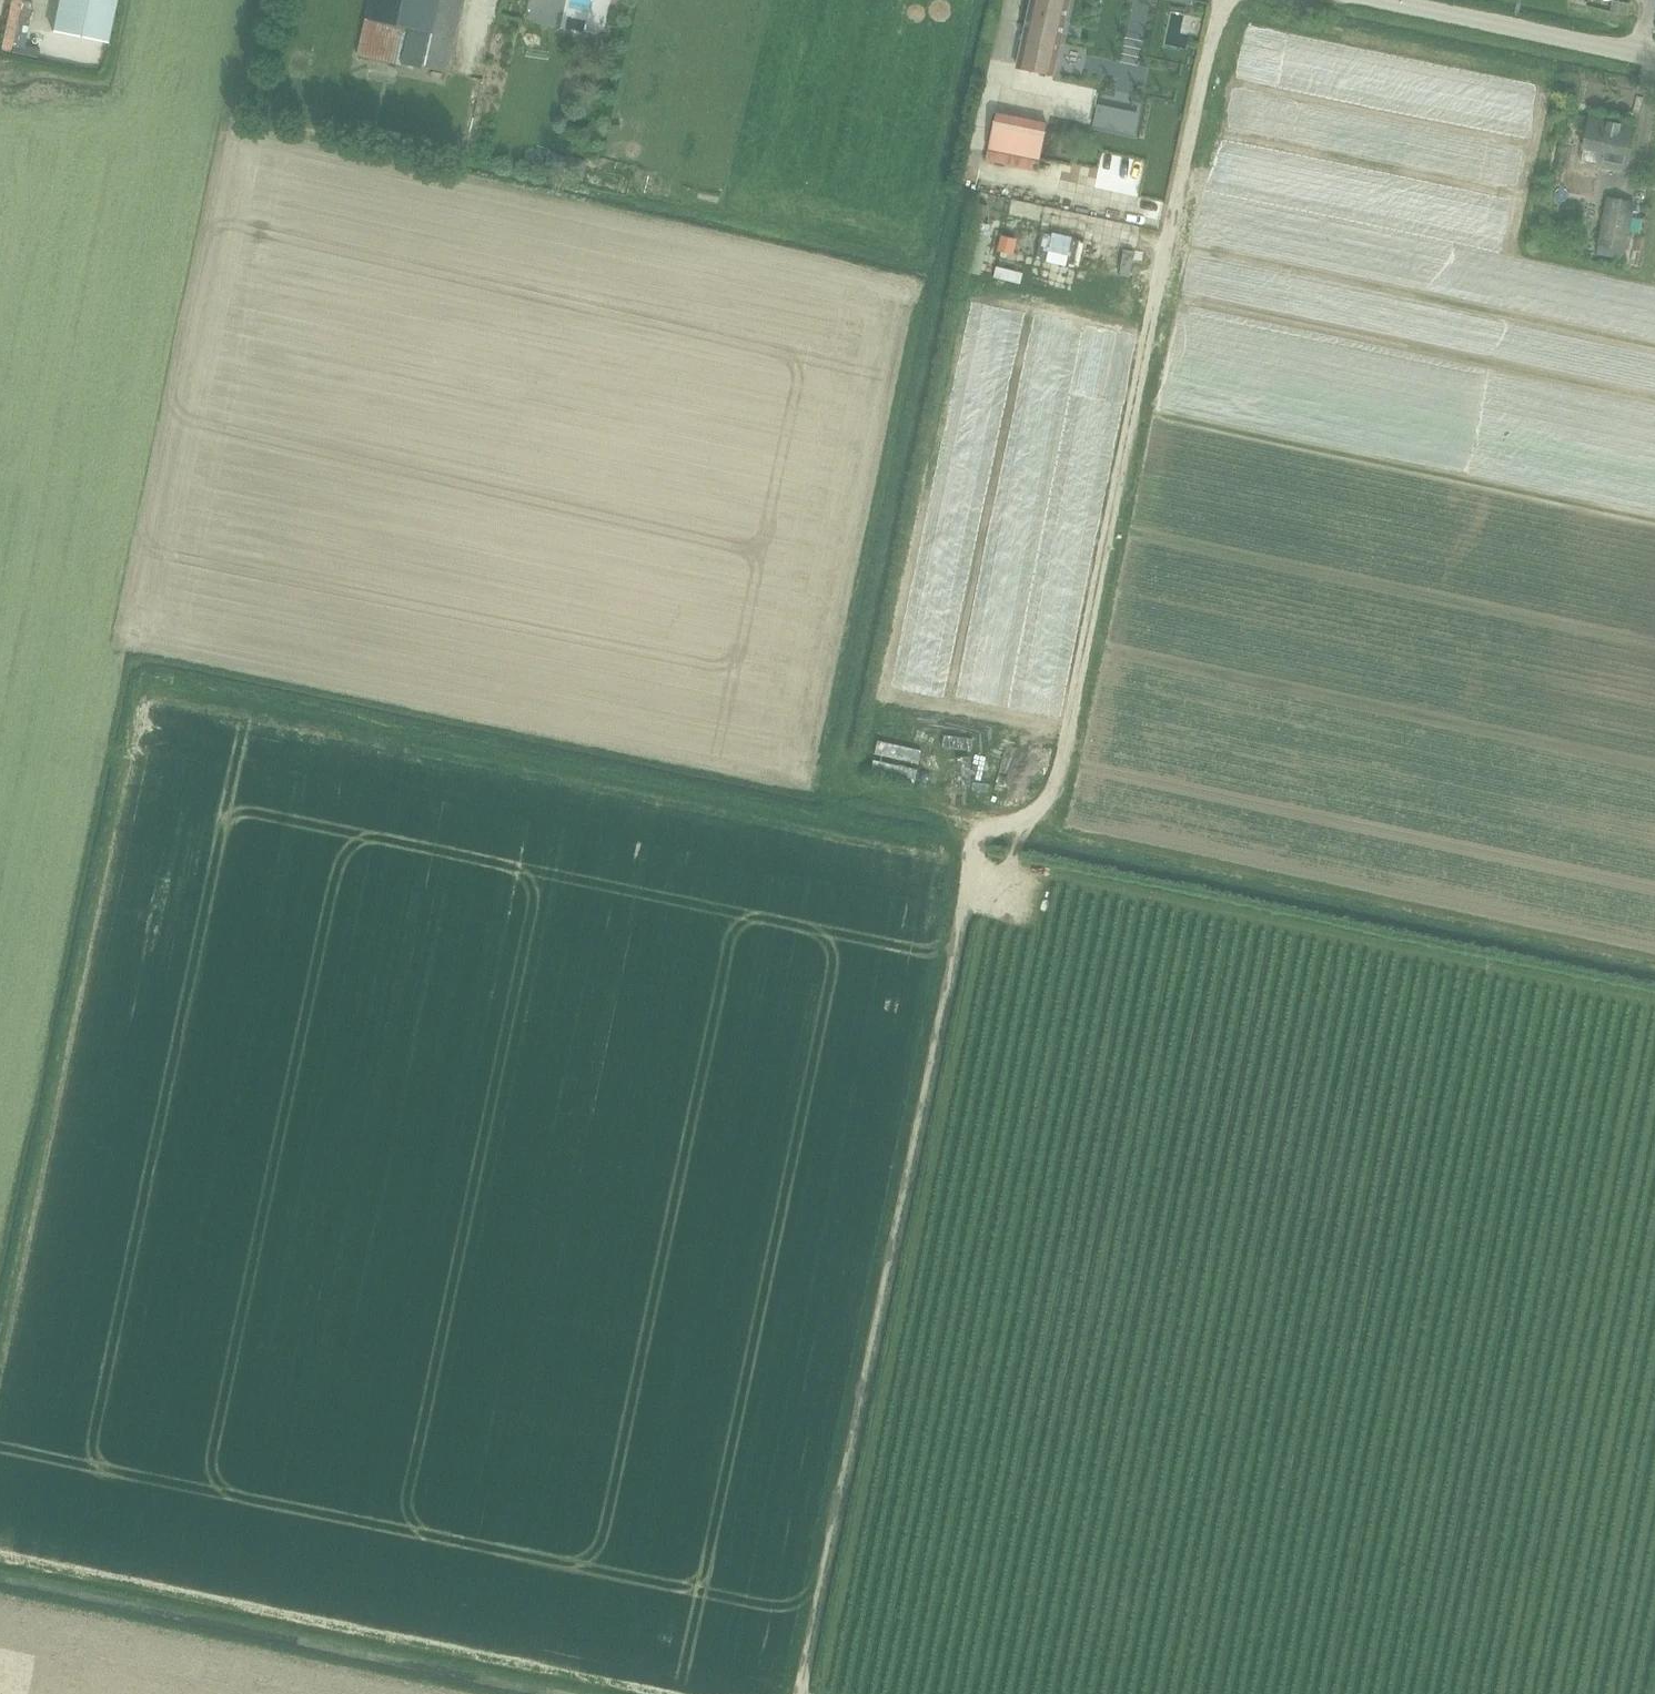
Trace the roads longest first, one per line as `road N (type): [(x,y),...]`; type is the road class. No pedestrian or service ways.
road 1 (track): [(803,1693),(983,833),(1024,816),(1054,787),(1168,248)]
road 2 (unclassified): [(1654,62),(1367,0)]

